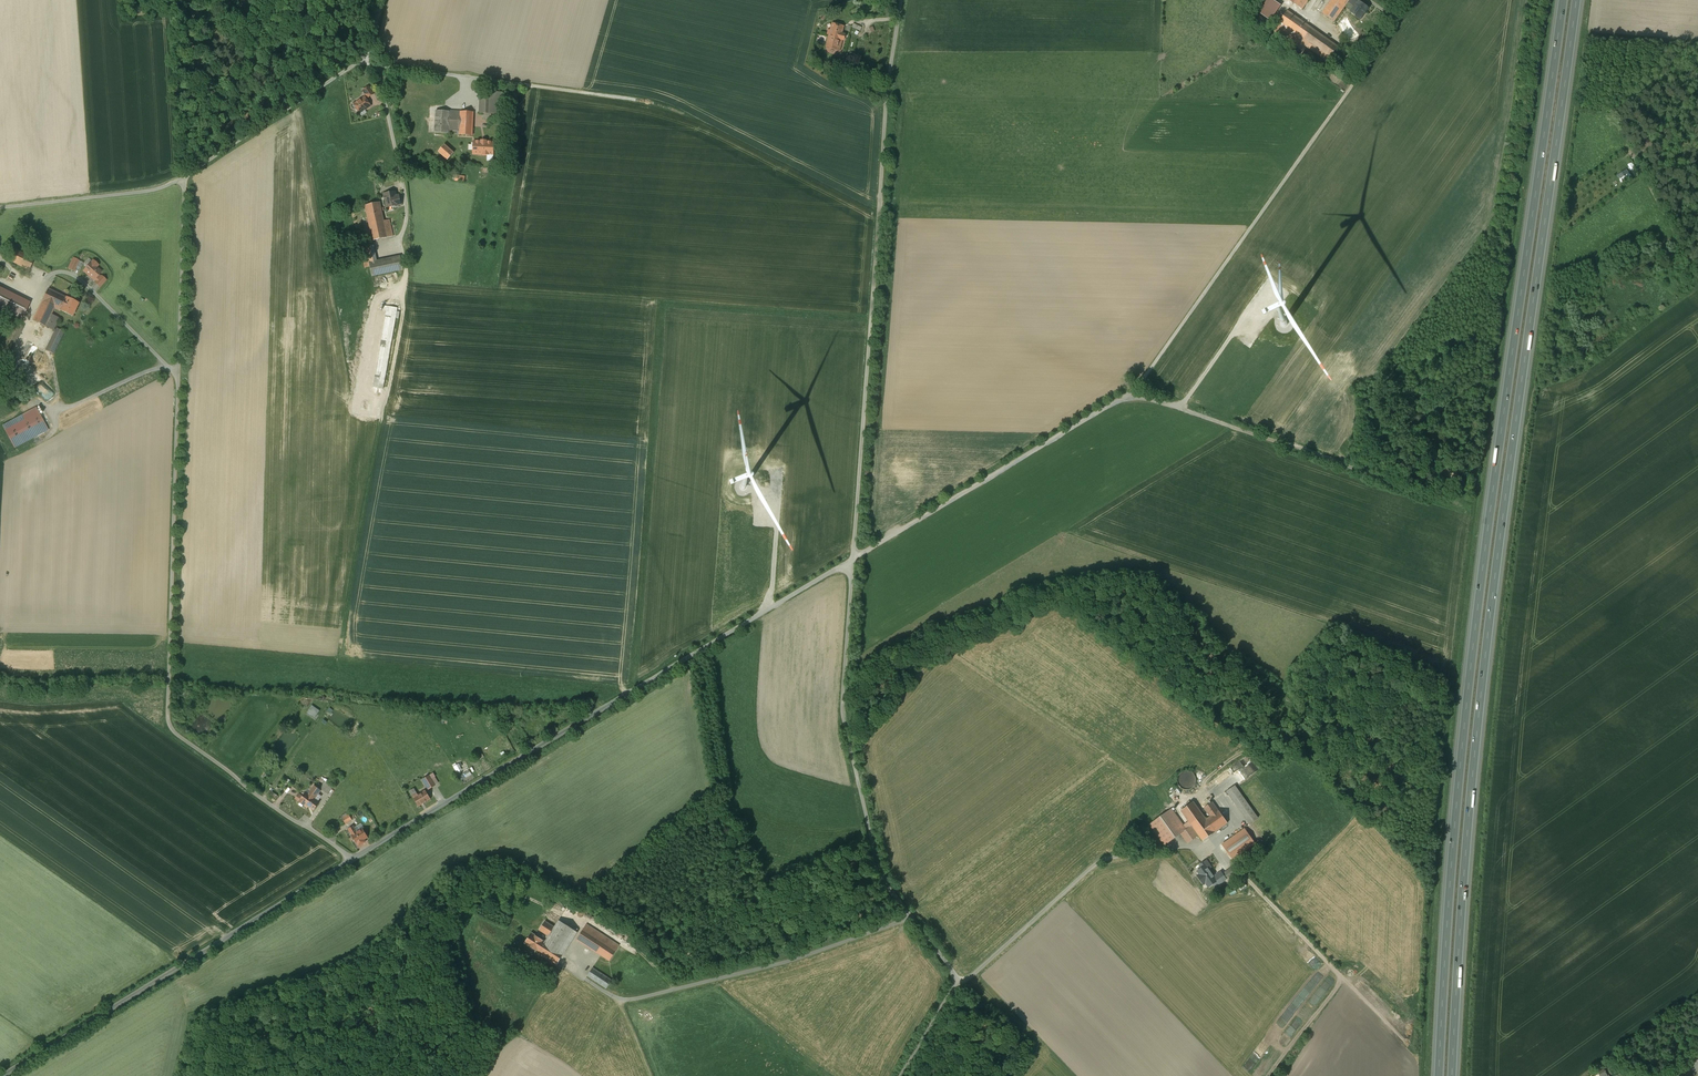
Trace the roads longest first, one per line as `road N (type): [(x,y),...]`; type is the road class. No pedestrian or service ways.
road 1 (motorway): [(1452,1075),(1492,603),(1576,0)]
road 2 (motorway): [(1562,0),(1477,612),(1440,1075)]
road 3 (track): [(1412,0),(1134,392),(854,556)]
road 4 (unclassified): [(187,178),(170,727),(353,860)]
road 5 (unclassified): [(353,860),(833,570),(853,566)]
road 6 (unclassified): [(853,566),(903,0)]
road 7 (unclassified): [(900,1075),(957,980),(887,883),(874,844),(844,720),(853,566)]
road 8 (unclassified): [(353,860),(1,1075)]
road 9 (unclassified): [(382,0),(363,60),(187,178)]
road 10 (track): [(1371,1006),(1244,874),(1203,845)]
road 11 (unclassified): [(187,178),(144,192),(0,208)]
road 12 (track): [(1178,407),(1268,281)]
road 13 (track): [(1134,392),(1280,443)]
road 14 (track): [(466,77),(616,97)]
road 15 (track): [(771,608),(781,472)]
road 16 (track): [(1637,164),(1697,274)]
road 17 (track): [(1340,975),(1272,1075)]

